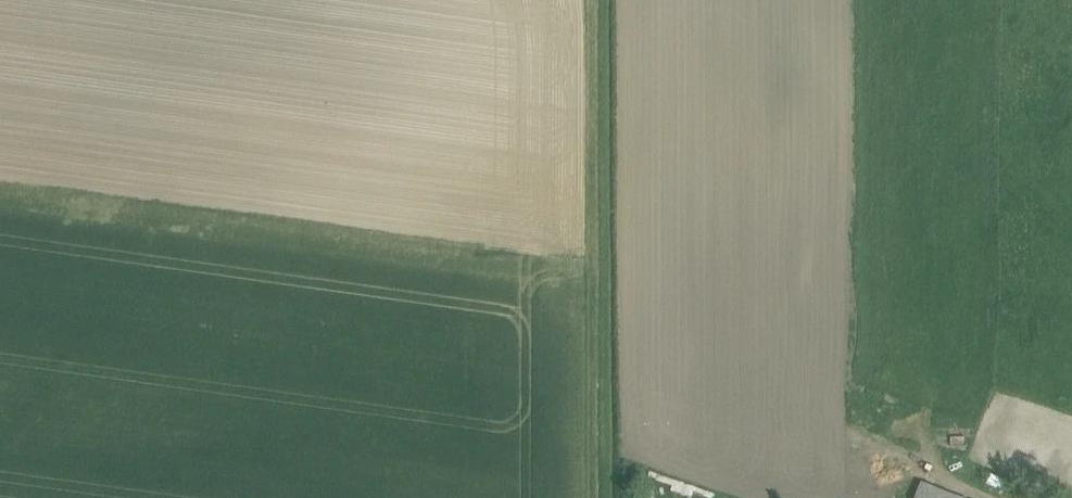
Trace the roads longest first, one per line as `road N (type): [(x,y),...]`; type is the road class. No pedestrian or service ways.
road 1 (track): [(597,497),(590,0)]

